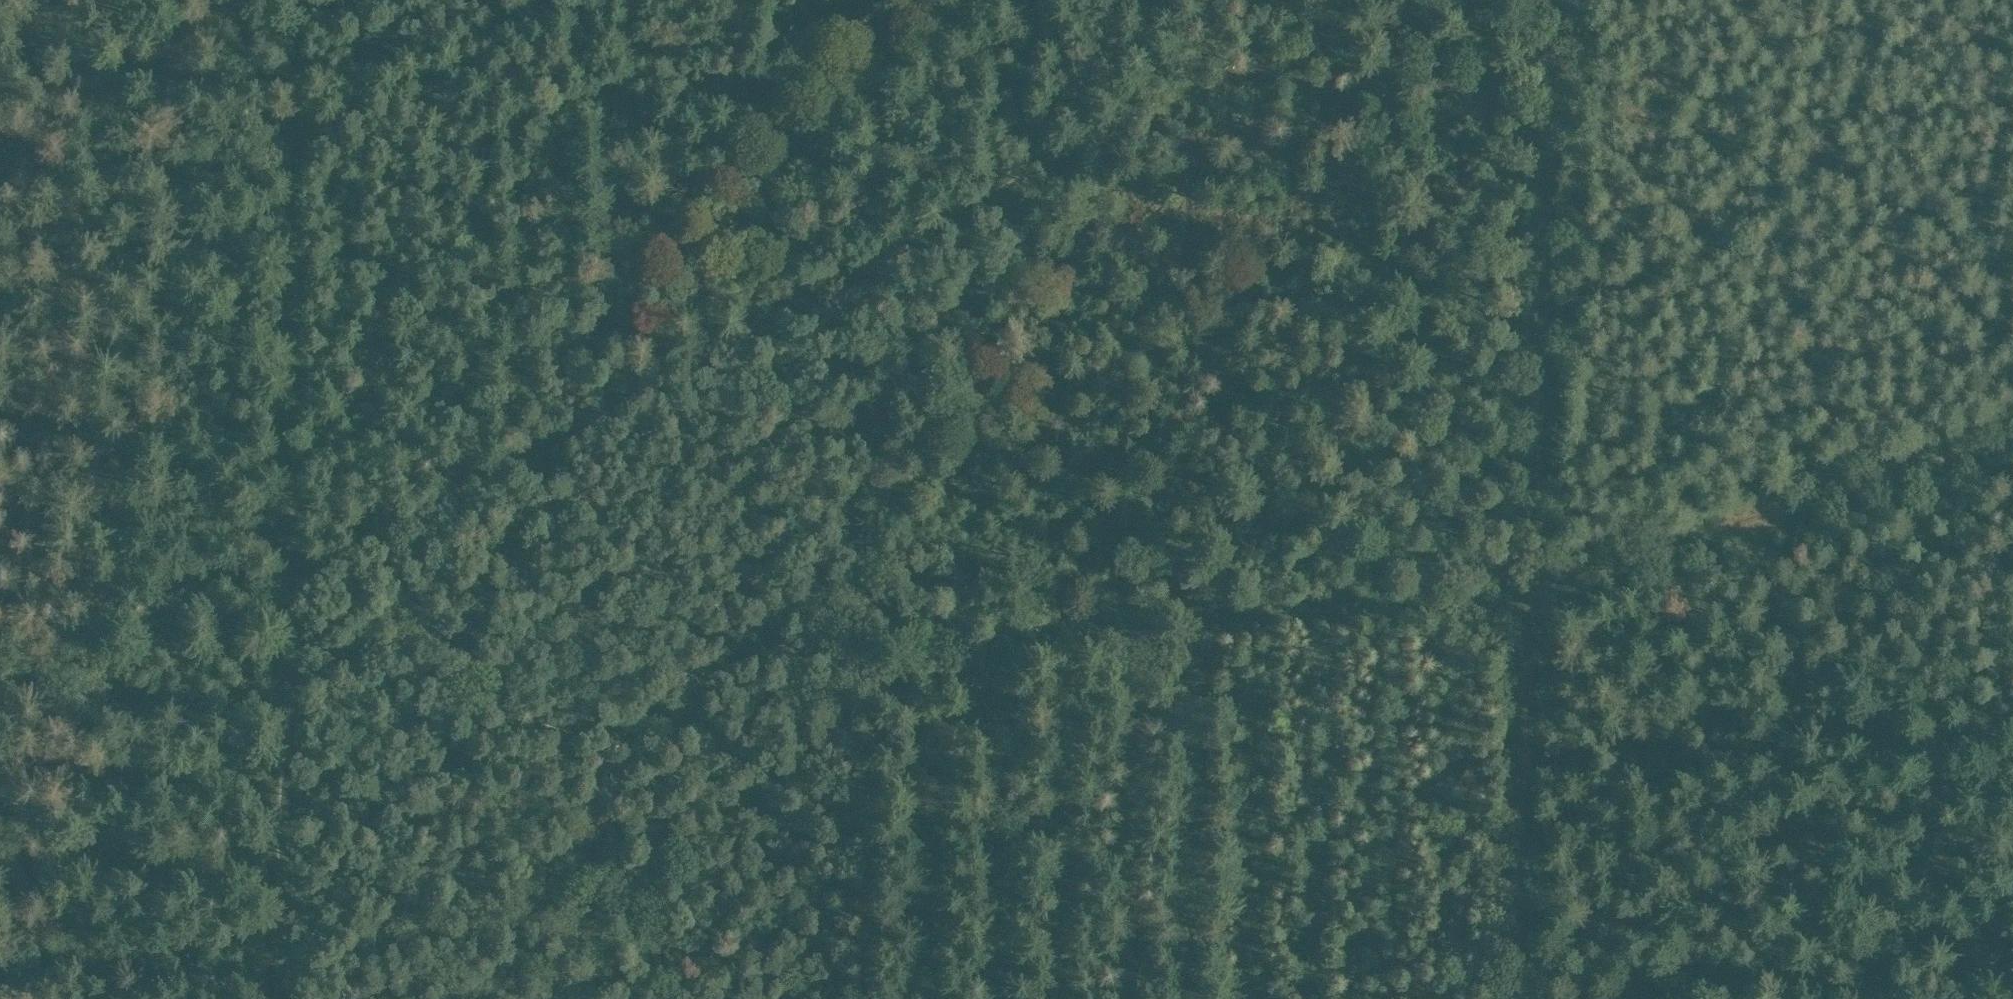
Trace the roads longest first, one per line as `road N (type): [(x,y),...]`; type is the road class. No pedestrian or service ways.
road 1 (track): [(284,574),(1177,98),(1528,0)]
road 2 (track): [(275,653),(1518,576)]
road 3 (track): [(284,574),(298,0)]
road 4 (track): [(1518,576),(1544,559),(2012,414)]
road 5 (track): [(1508,998),(1518,576)]
road 6 (track): [(1544,0),(1529,394)]
road 7 (track): [(2012,48),(1990,147),(1974,315),(1974,427)]
road 8 (track): [(266,998),(275,653)]
road 9 (track): [(1529,394),(1518,576)]
road 10 (track): [(2012,983),(1881,998)]

